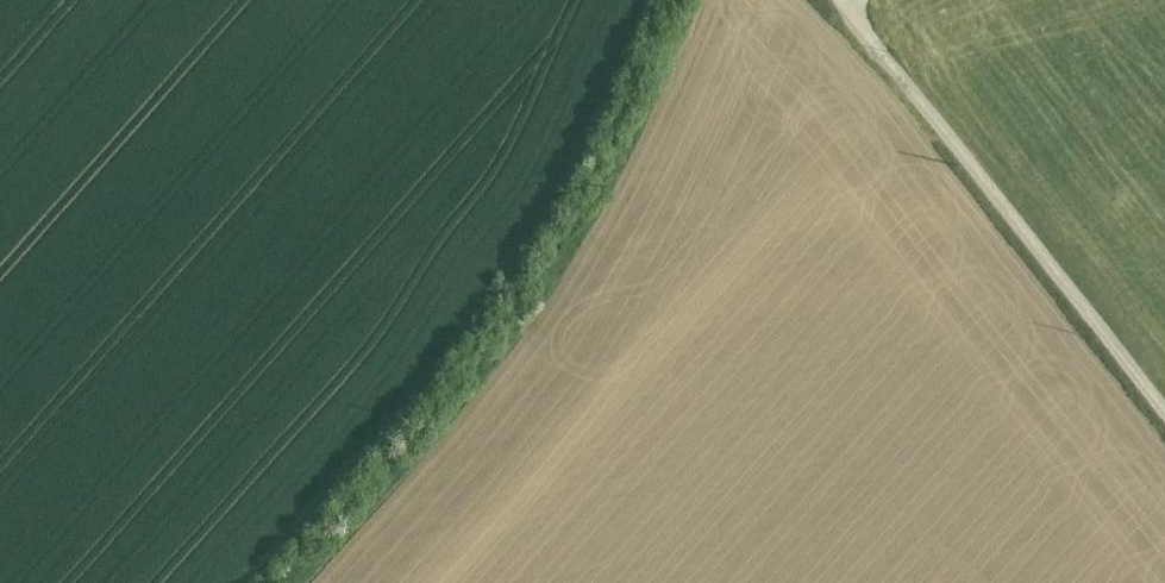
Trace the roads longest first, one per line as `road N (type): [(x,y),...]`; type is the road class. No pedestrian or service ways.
road 1 (unclassified): [(837,0),(1164,413)]

